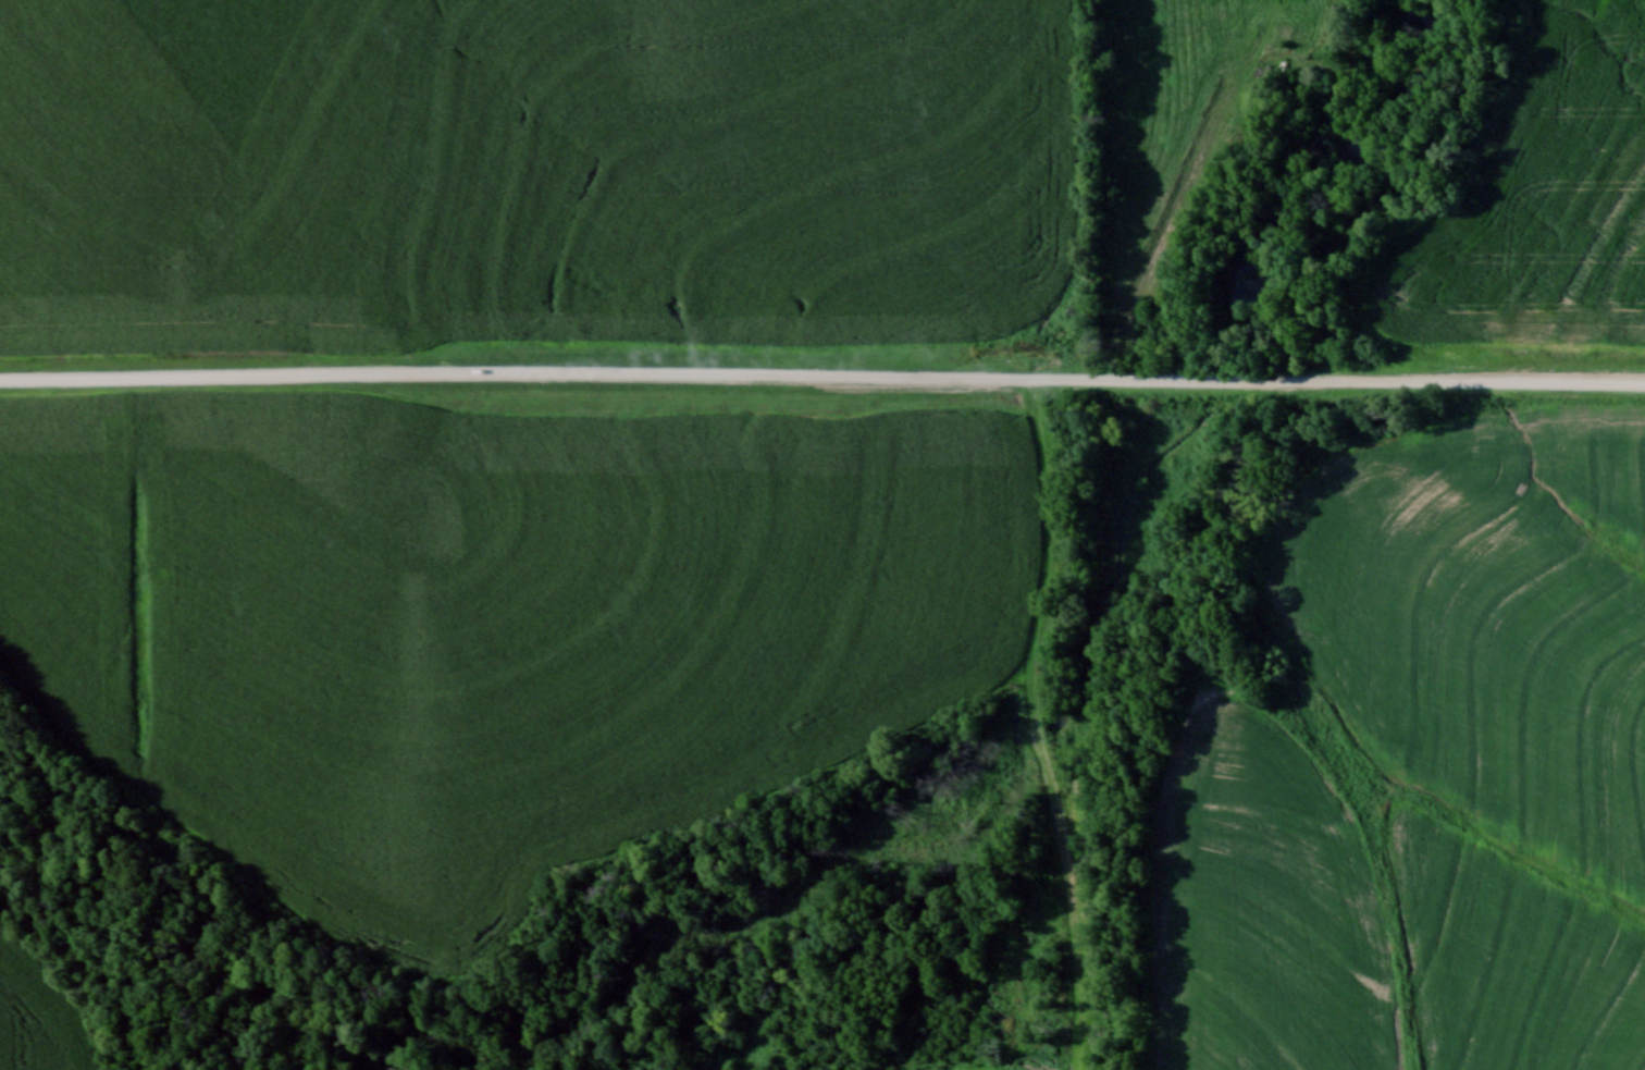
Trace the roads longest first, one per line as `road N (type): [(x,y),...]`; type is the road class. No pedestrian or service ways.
road 1 (residential): [(1644,385),(0,380)]

